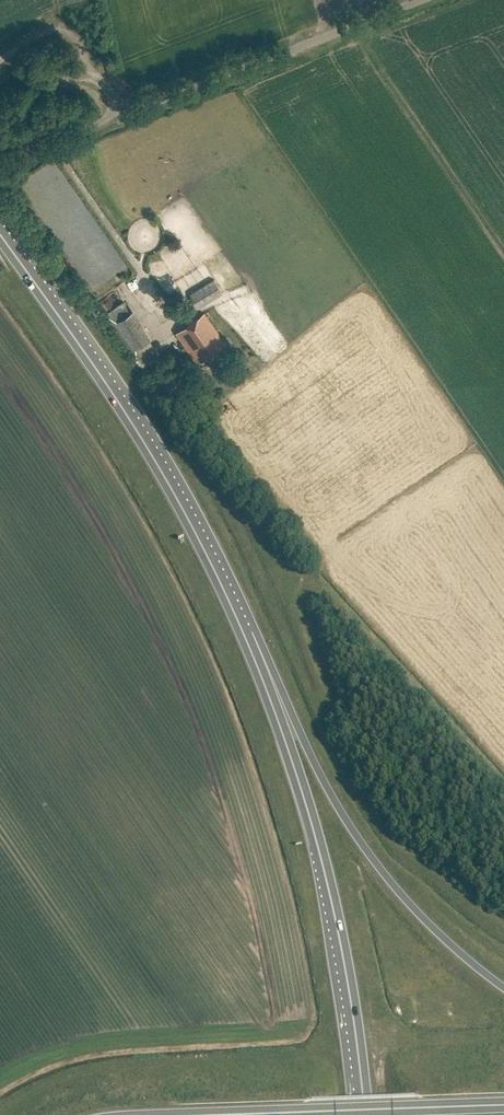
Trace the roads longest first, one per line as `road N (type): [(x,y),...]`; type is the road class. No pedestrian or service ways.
road 1 (trunk): [(258,666),(153,456),(0,235)]
road 2 (trunk): [(364,1114),(319,852),(258,666)]
road 3 (trunk): [(503,986),(470,962),(373,858),(258,666)]
road 4 (unclassified): [(91,72),(124,107),(145,107),(424,0)]
road 5 (trunk): [(503,1105),(235,1114)]
road 6 (unclassified): [(0,61),(58,30),(72,38),(91,72)]

